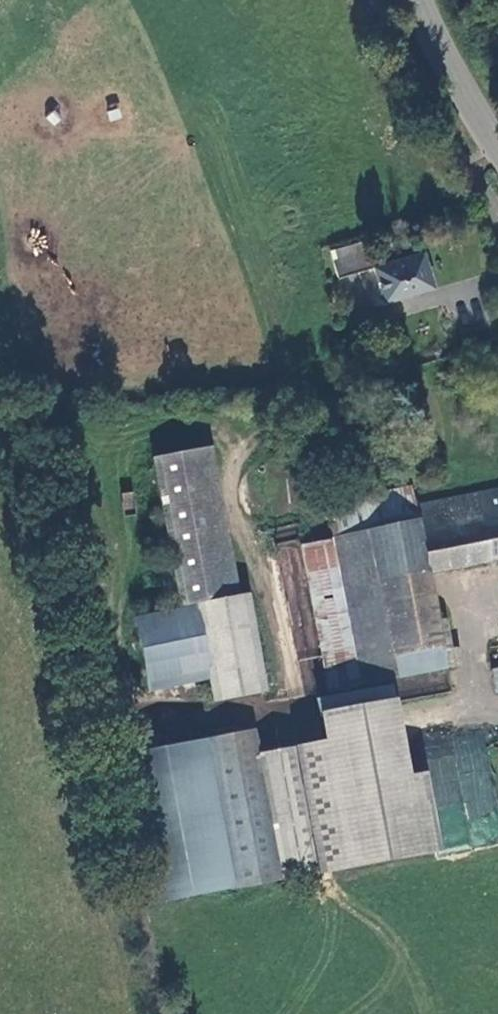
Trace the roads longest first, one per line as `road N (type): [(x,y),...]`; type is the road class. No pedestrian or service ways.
road 1 (primary): [(497,144),(421,0)]

